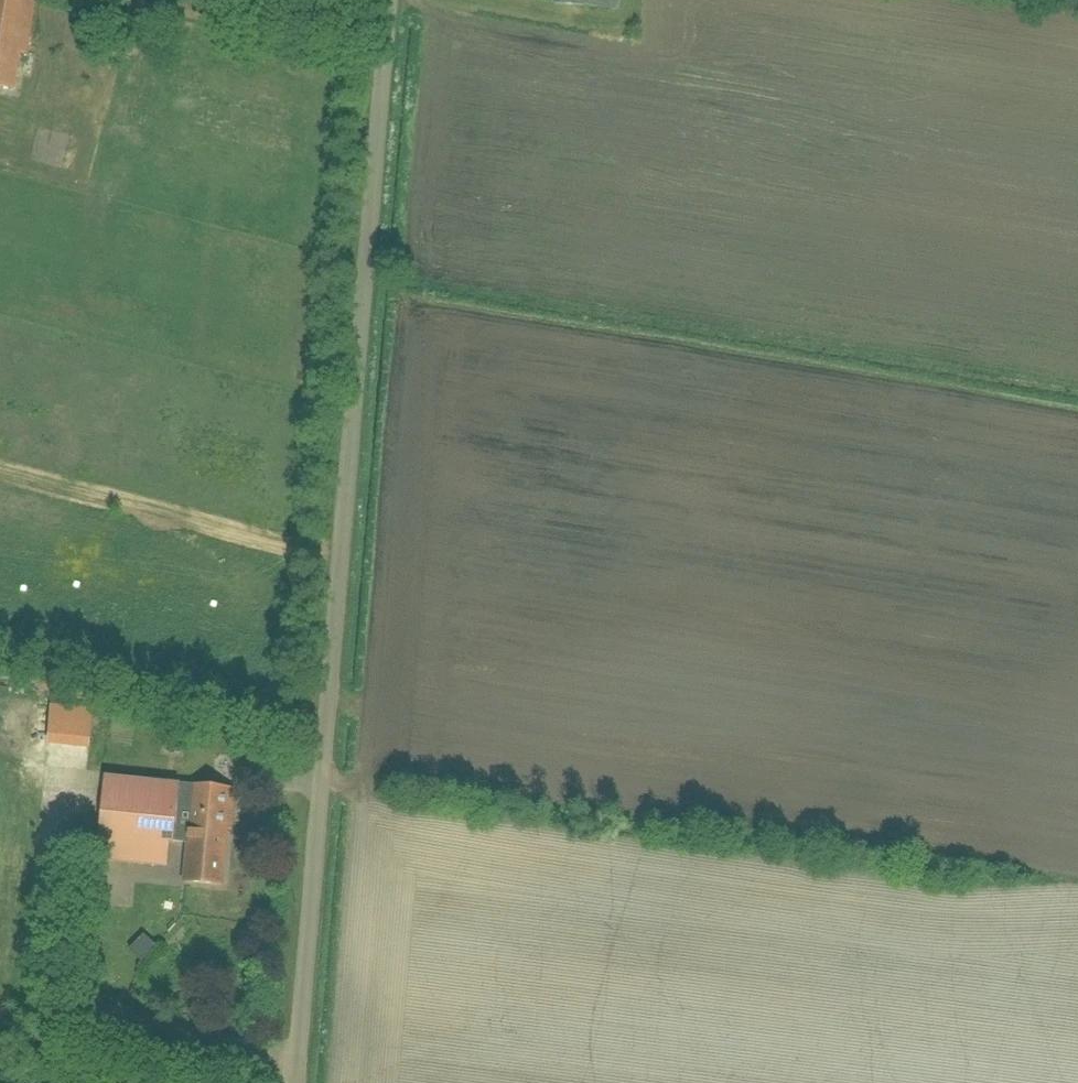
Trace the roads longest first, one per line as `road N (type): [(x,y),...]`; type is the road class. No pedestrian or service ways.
road 1 (unclassified): [(390,0),(294,1082)]

